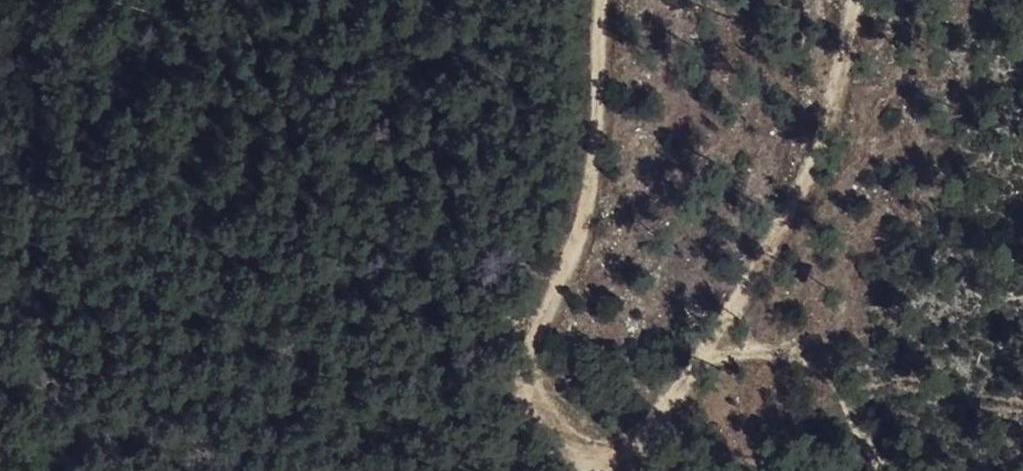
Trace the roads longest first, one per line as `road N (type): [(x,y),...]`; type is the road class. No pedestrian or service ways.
road 1 (track): [(836,132),(704,355),(609,444),(533,374),(595,185),(598,0)]
road 2 (track): [(836,132),(859,0)]

